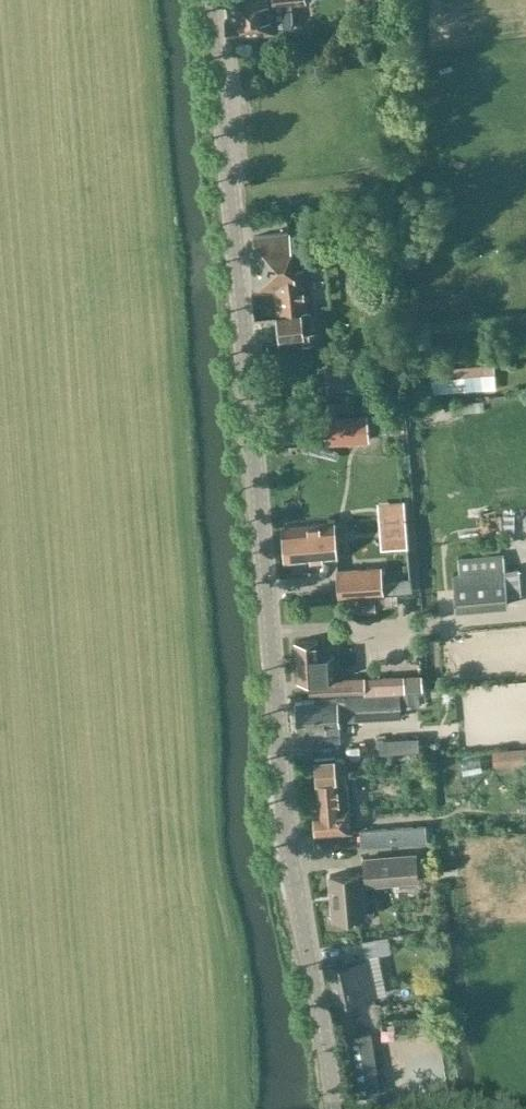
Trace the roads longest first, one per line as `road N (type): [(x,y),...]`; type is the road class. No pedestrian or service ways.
road 1 (tertiary): [(333,1108),(276,815),(212,0)]

